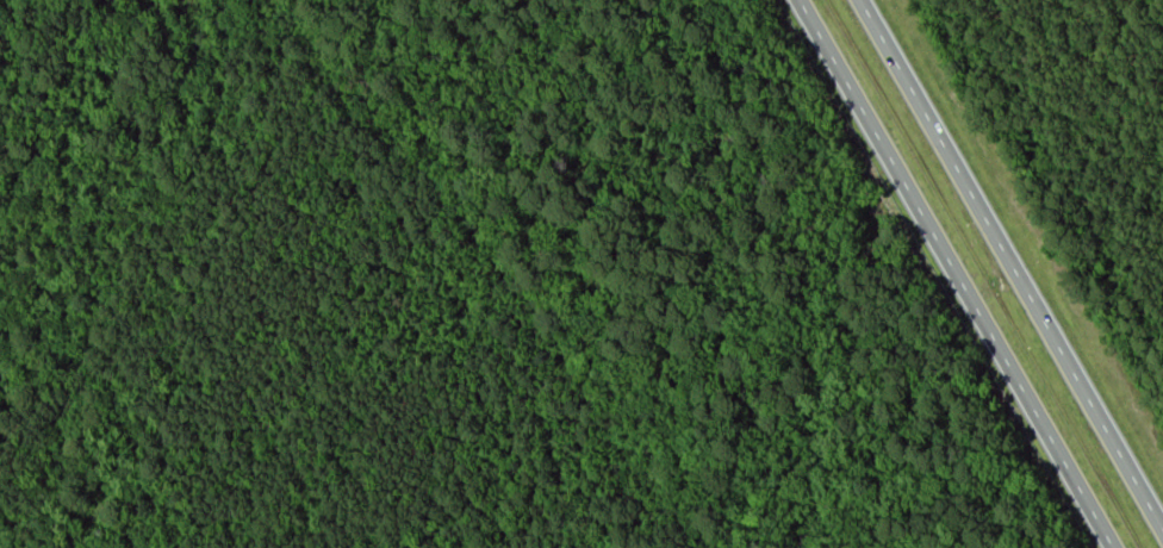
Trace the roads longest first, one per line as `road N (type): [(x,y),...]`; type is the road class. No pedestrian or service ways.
road 1 (motorway): [(802,0),(1117,547)]
road 2 (motorway): [(1162,530),(857,0)]

